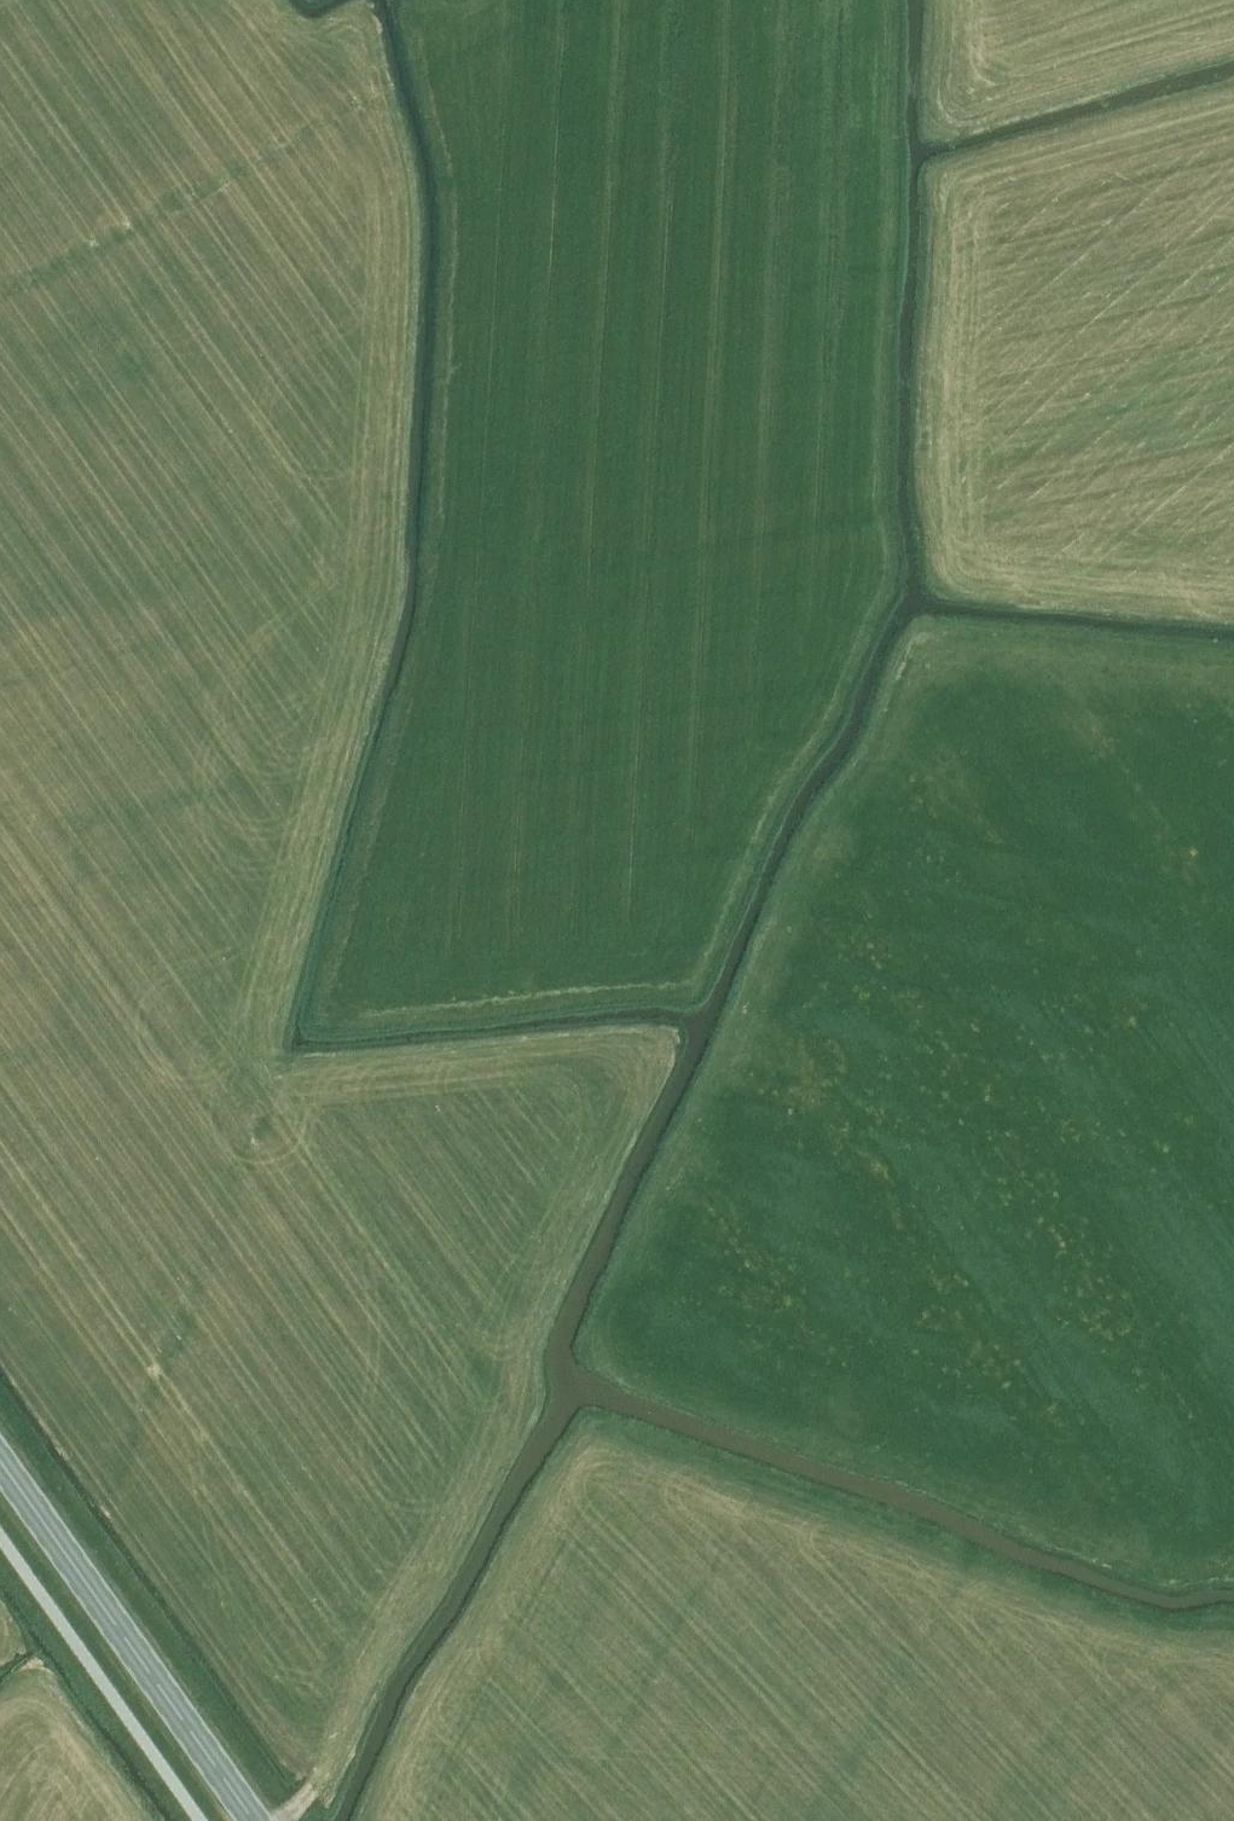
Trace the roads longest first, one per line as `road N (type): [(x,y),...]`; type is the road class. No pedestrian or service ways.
road 1 (primary): [(255,1820),(0,1461)]

